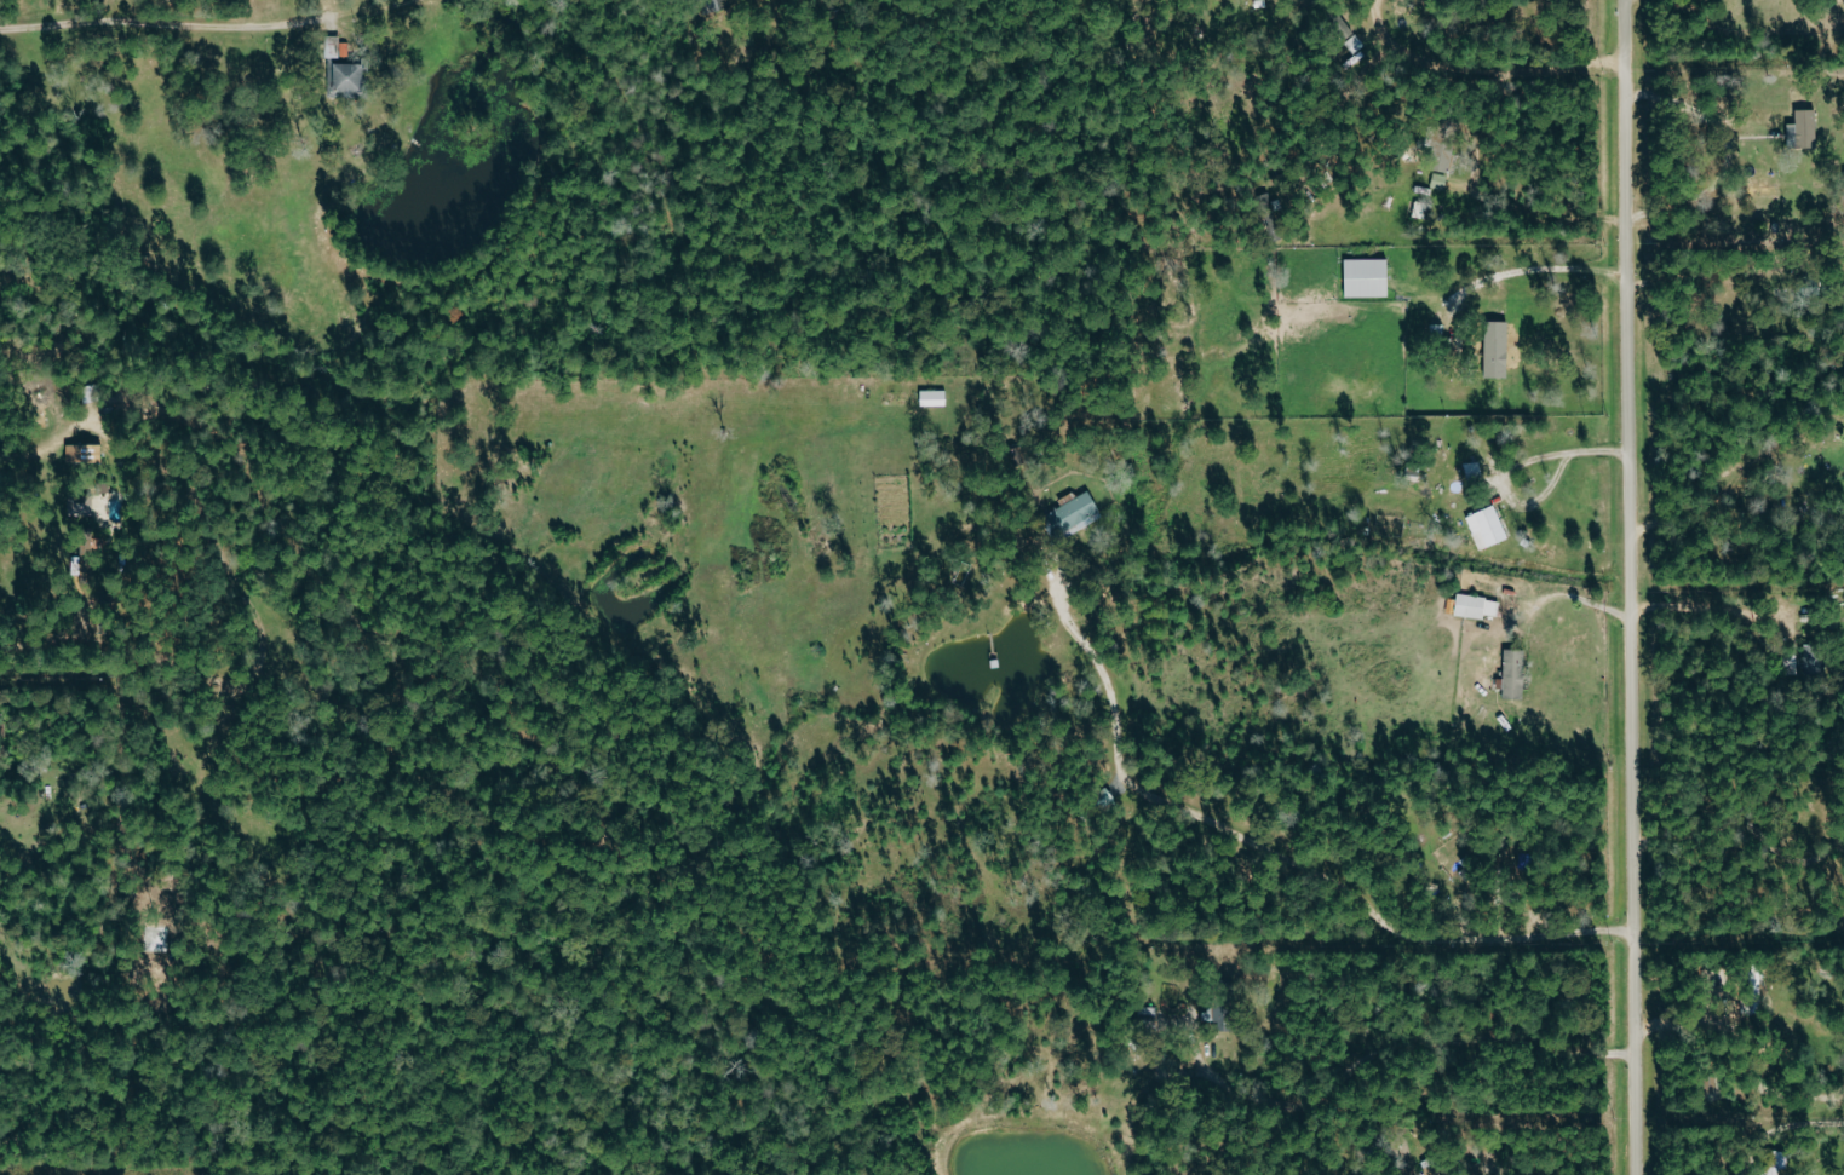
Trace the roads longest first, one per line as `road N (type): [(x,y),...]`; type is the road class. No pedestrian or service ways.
road 1 (residential): [(1633,1174),(1624,0)]

